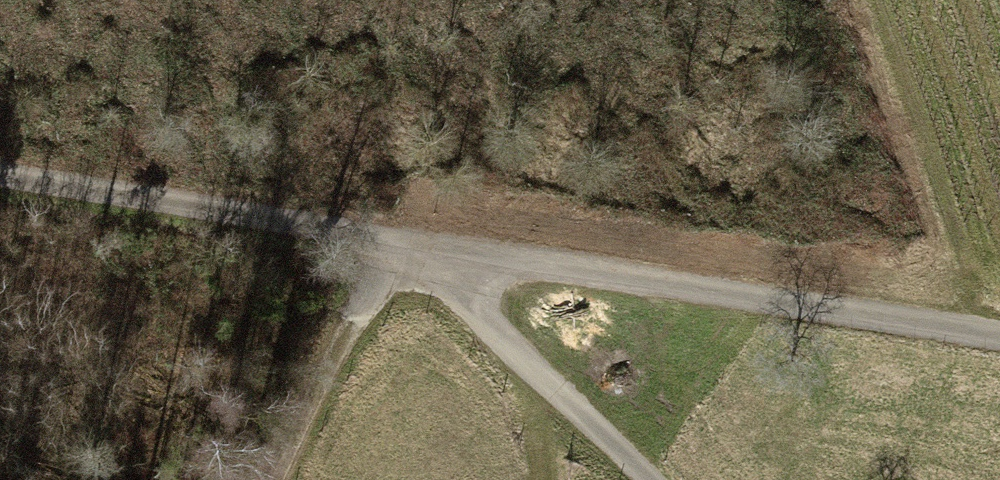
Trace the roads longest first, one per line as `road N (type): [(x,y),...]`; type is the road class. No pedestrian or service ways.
road 1 (track): [(999,340),(0,174)]
road 2 (track): [(654,479),(413,244)]
road 3 (track): [(264,479),(348,303),(413,244)]

